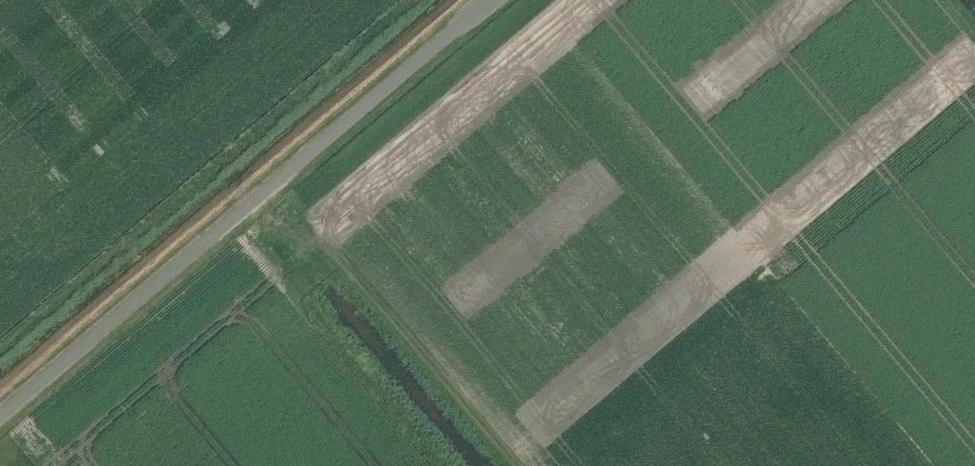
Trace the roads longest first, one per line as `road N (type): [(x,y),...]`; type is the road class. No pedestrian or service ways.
road 1 (unclassified): [(0,416),(491,0)]

